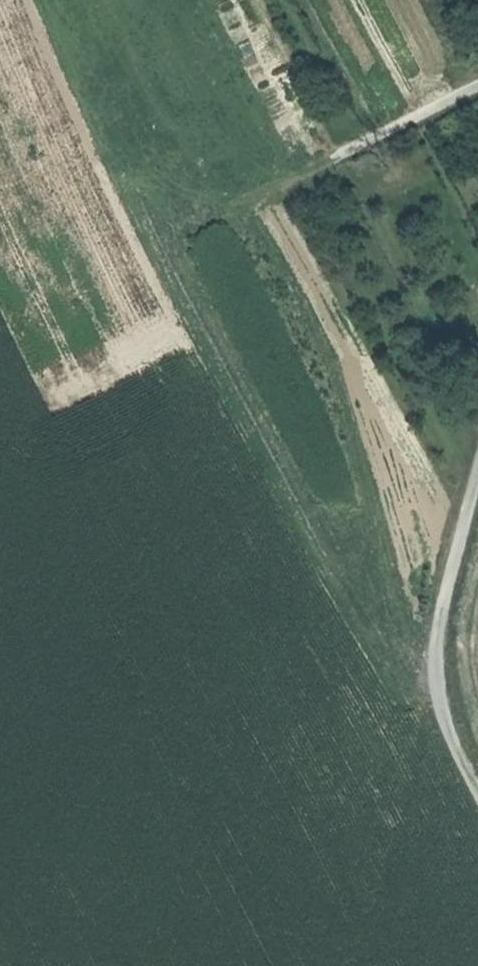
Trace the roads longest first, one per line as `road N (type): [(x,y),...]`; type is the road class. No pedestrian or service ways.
road 1 (unclassified): [(477,789),(454,739),(440,673),(454,560),(477,469)]
road 2 (track): [(477,86),(198,221)]

